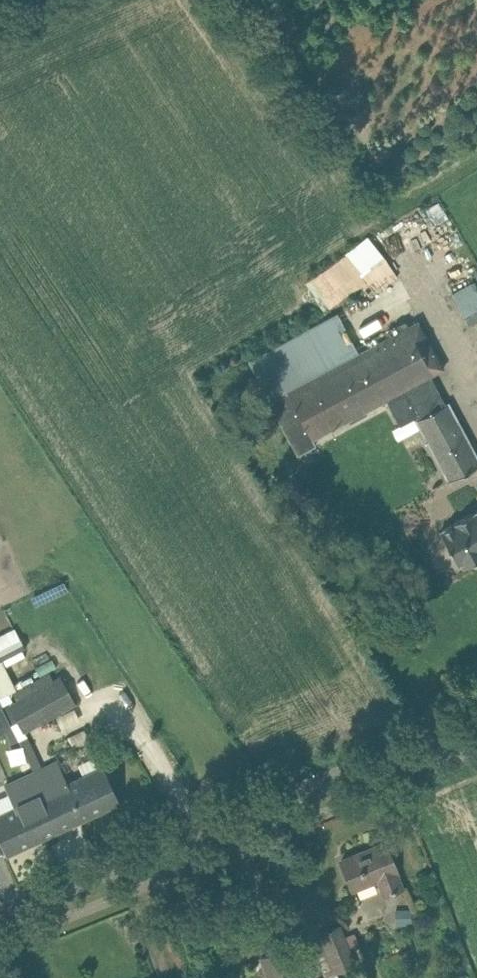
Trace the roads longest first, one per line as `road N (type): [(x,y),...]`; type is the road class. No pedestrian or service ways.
road 1 (tertiary): [(0,914),(476,720)]

